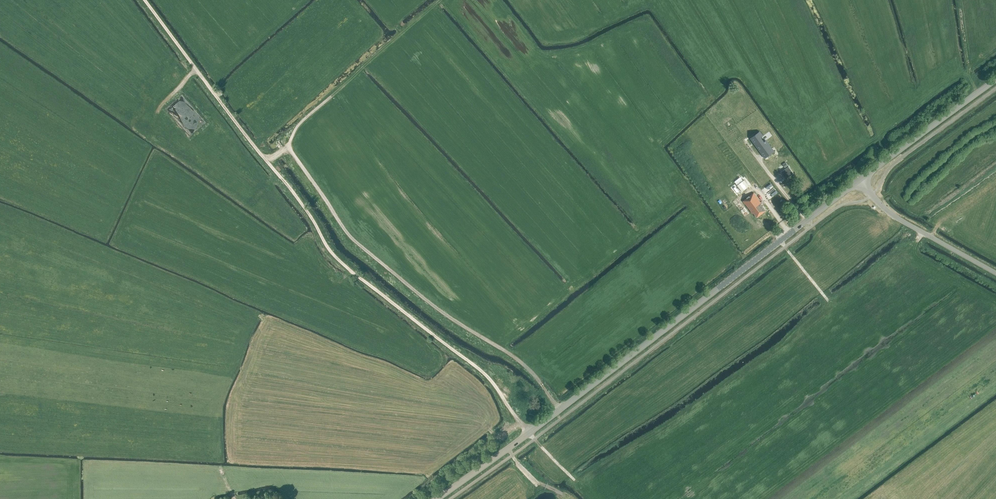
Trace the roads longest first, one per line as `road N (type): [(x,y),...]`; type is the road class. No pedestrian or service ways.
road 1 (track): [(529,433),(483,373),(333,255),(144,0)]
road 2 (secondary): [(442,498),(860,180)]
road 3 (track): [(330,97),(290,144),(345,229),(438,310),(518,360),(560,410)]
road 4 (secondary): [(860,180),(995,80)]
road 5 (unclassified): [(995,273),(889,213),(860,180)]

